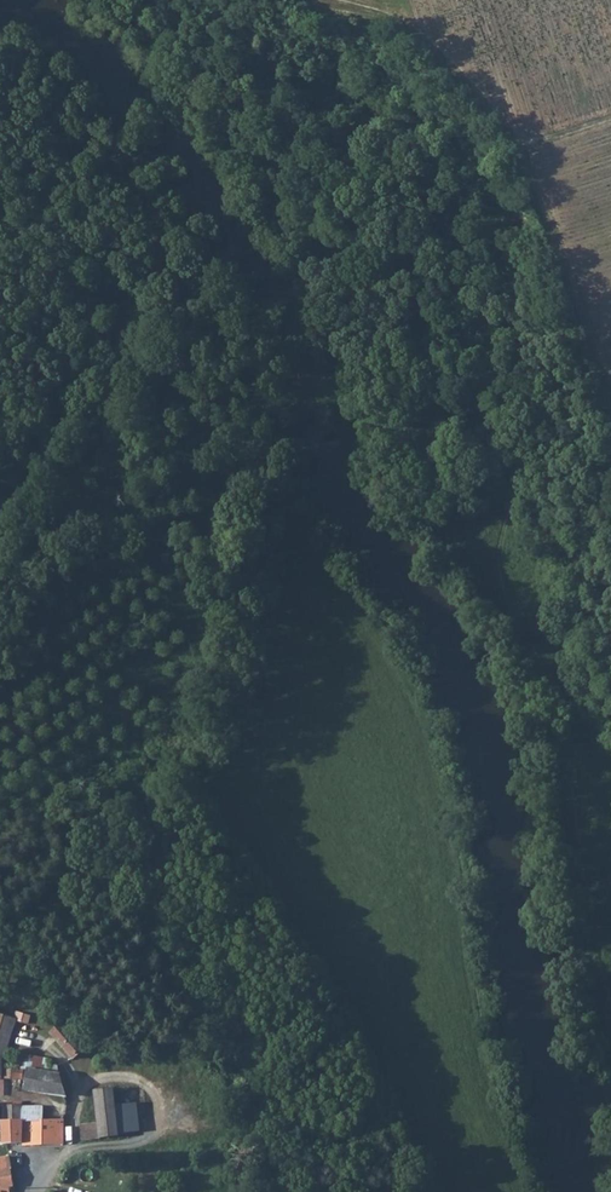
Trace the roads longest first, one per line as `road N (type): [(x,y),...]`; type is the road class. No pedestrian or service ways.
road 1 (track): [(332,0),(418,37),(523,146),(610,366)]
road 2 (unclassified): [(77,1155),(156,1141),(168,1127),(162,1079),(131,1071),(87,1077)]

